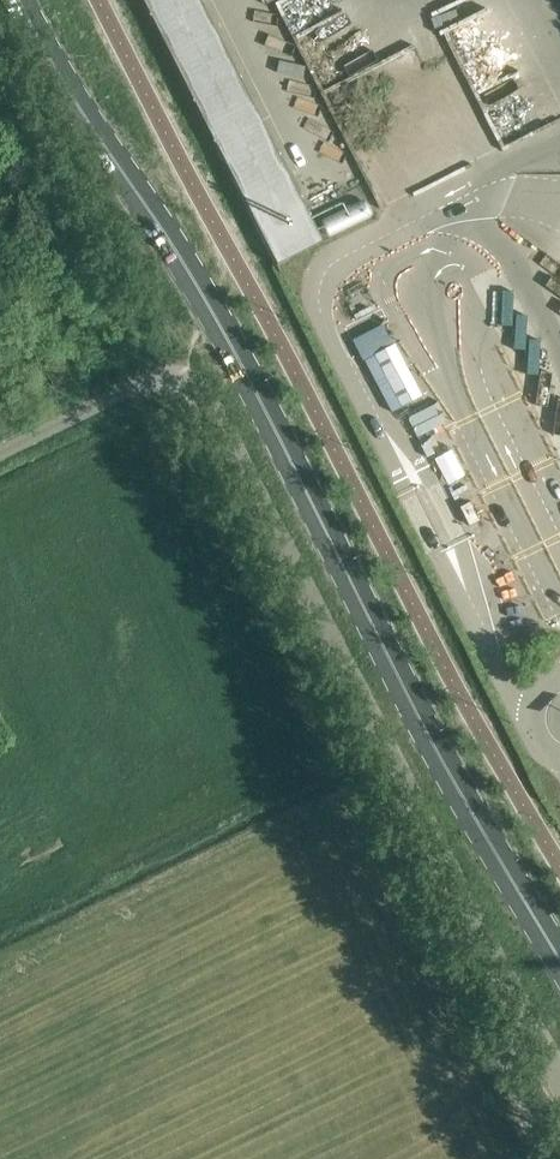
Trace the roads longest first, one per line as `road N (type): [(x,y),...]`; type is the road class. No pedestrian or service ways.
road 1 (secondary): [(559,960),(426,729),(236,353),(19,0)]
road 2 (unclassified): [(559,1083),(198,383),(180,374)]
road 3 (unclassified): [(0,454),(150,380),(180,374)]

